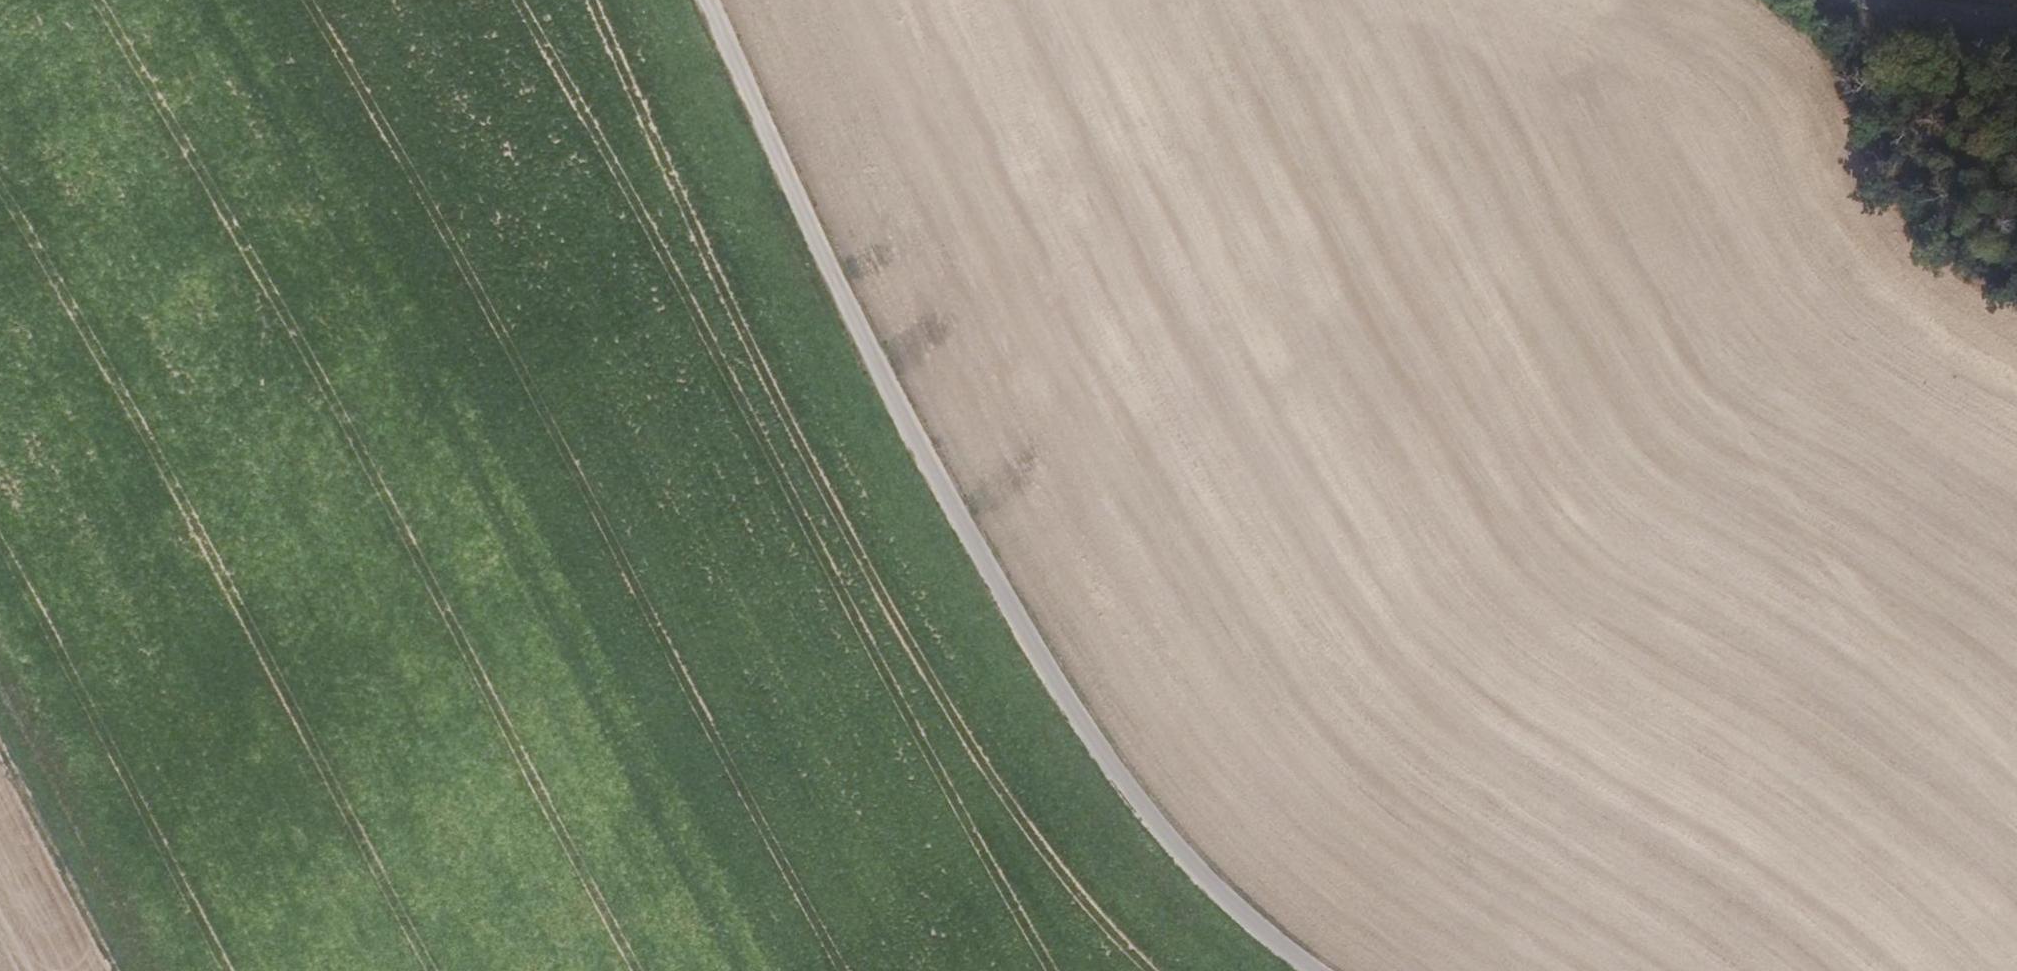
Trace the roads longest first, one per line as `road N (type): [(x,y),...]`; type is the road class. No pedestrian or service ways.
road 1 (unclassified): [(708,0),(958,516),(1136,802),(1202,877),(1324,970)]
road 2 (track): [(0,743),(115,970)]

